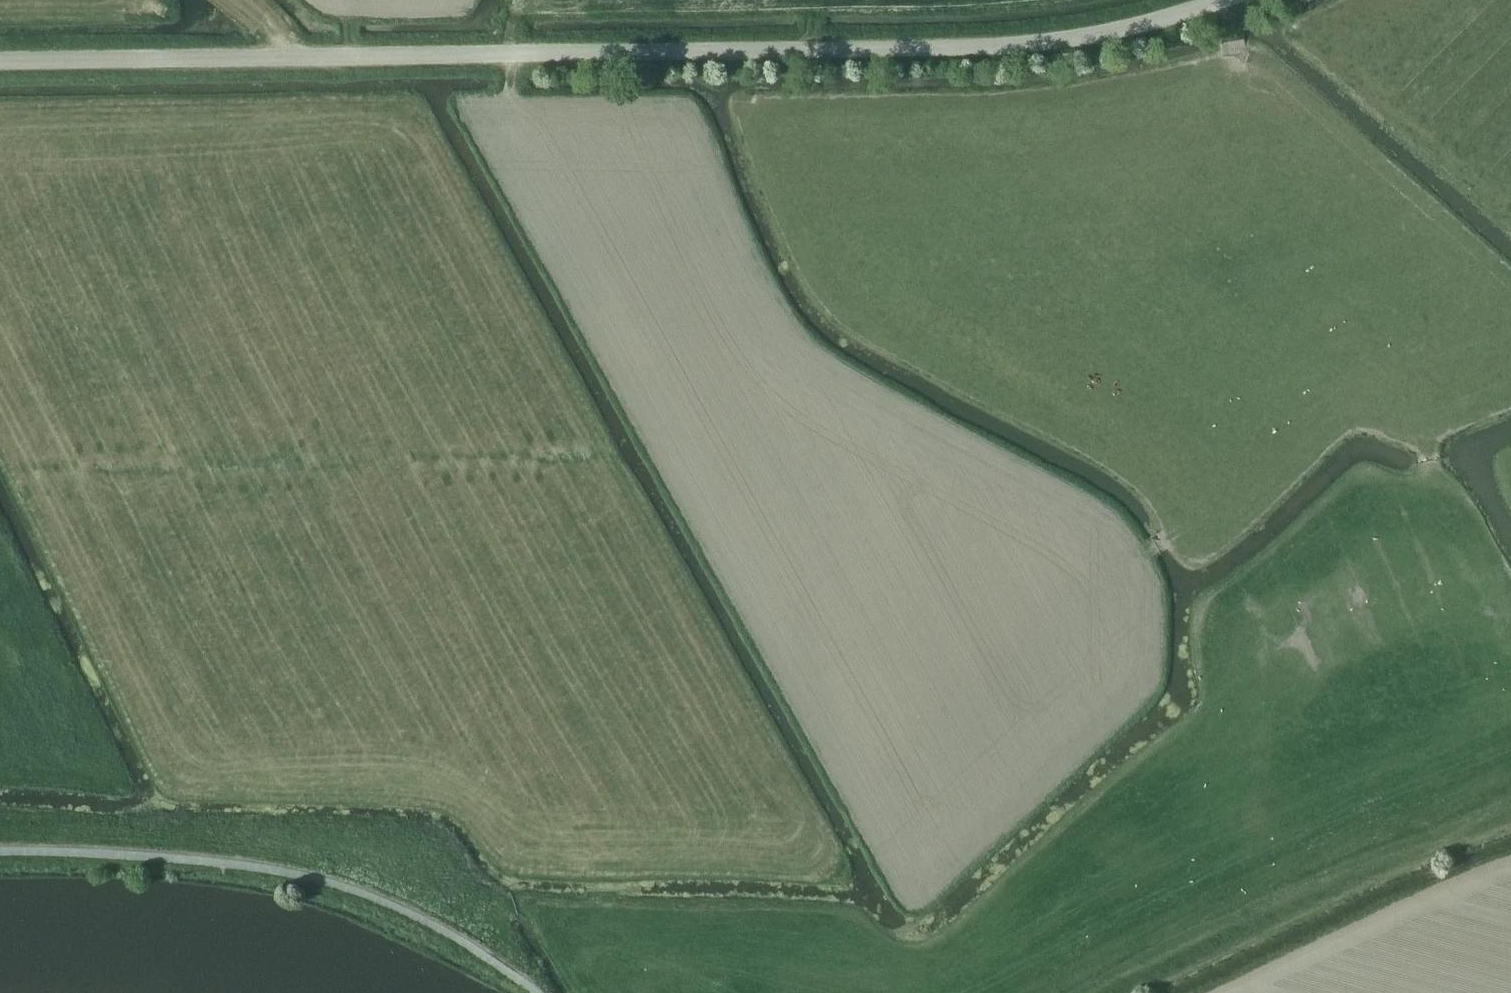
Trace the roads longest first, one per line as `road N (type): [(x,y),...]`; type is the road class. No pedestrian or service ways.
road 1 (unclassified): [(0,58),(1017,44),(1154,20),(1211,0)]

